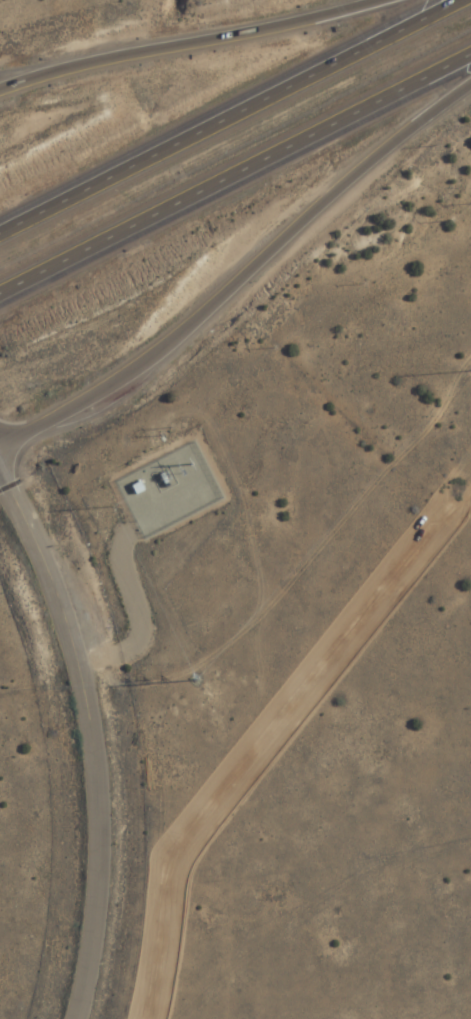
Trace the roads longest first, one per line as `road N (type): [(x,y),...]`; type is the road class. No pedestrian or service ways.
road 1 (motorway): [(0,448),(83,410),(397,145),(470,96)]
road 2 (tertiary): [(77,1018),(102,825),(96,734),(69,627),(0,460)]
road 3 (motorway): [(470,0),(0,240)]
road 4 (motorway): [(0,302),(470,64)]
road 5 (motorway): [(371,0),(46,76),(0,96)]

